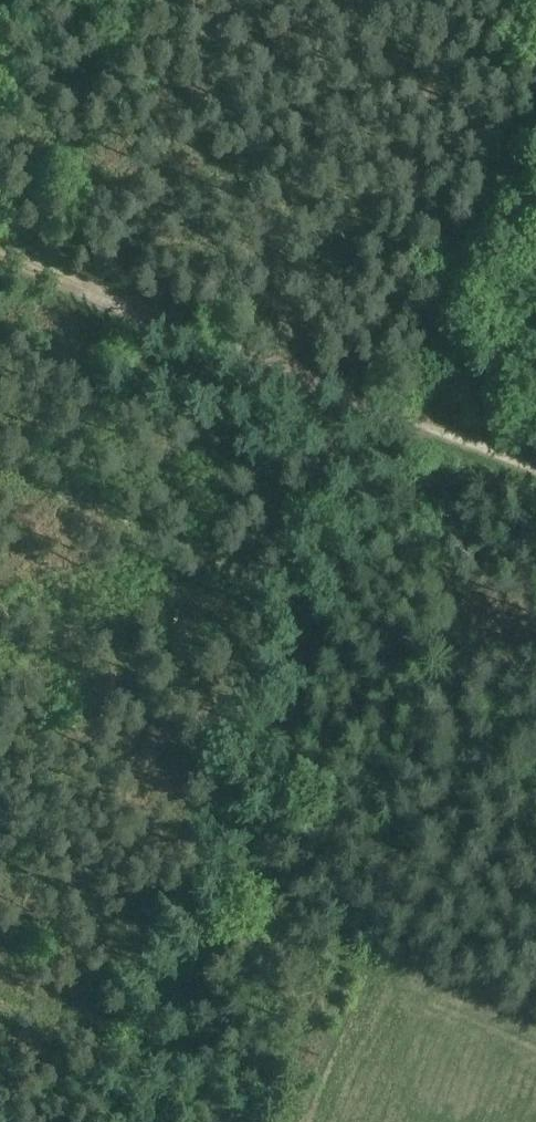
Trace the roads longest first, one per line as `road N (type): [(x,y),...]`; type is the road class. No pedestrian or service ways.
road 1 (track): [(120,1121),(405,408)]
road 2 (track): [(0,245),(405,408)]
road 3 (track): [(405,408),(535,144)]
road 4 (track): [(231,846),(361,981)]
road 5 (track): [(405,408),(535,463)]

